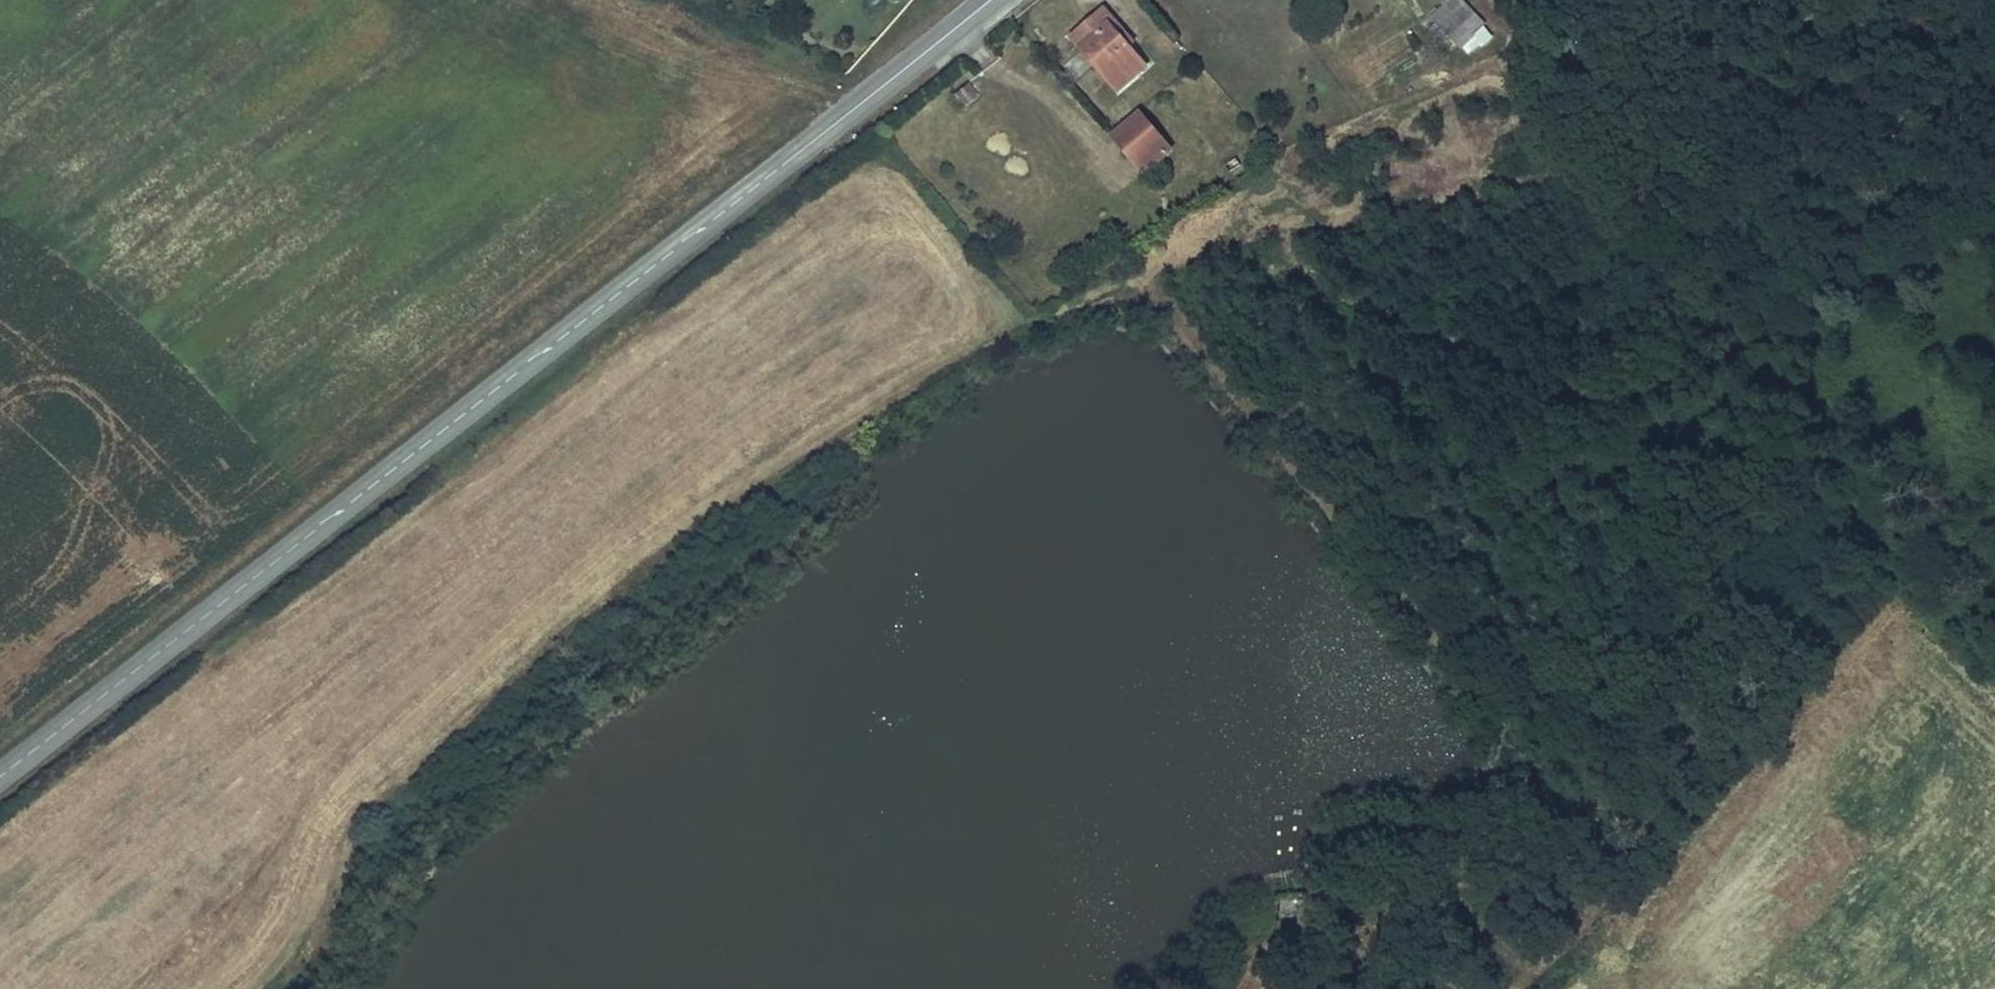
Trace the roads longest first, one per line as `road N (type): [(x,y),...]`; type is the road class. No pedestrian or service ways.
road 1 (secondary): [(989,0),(0,779)]

